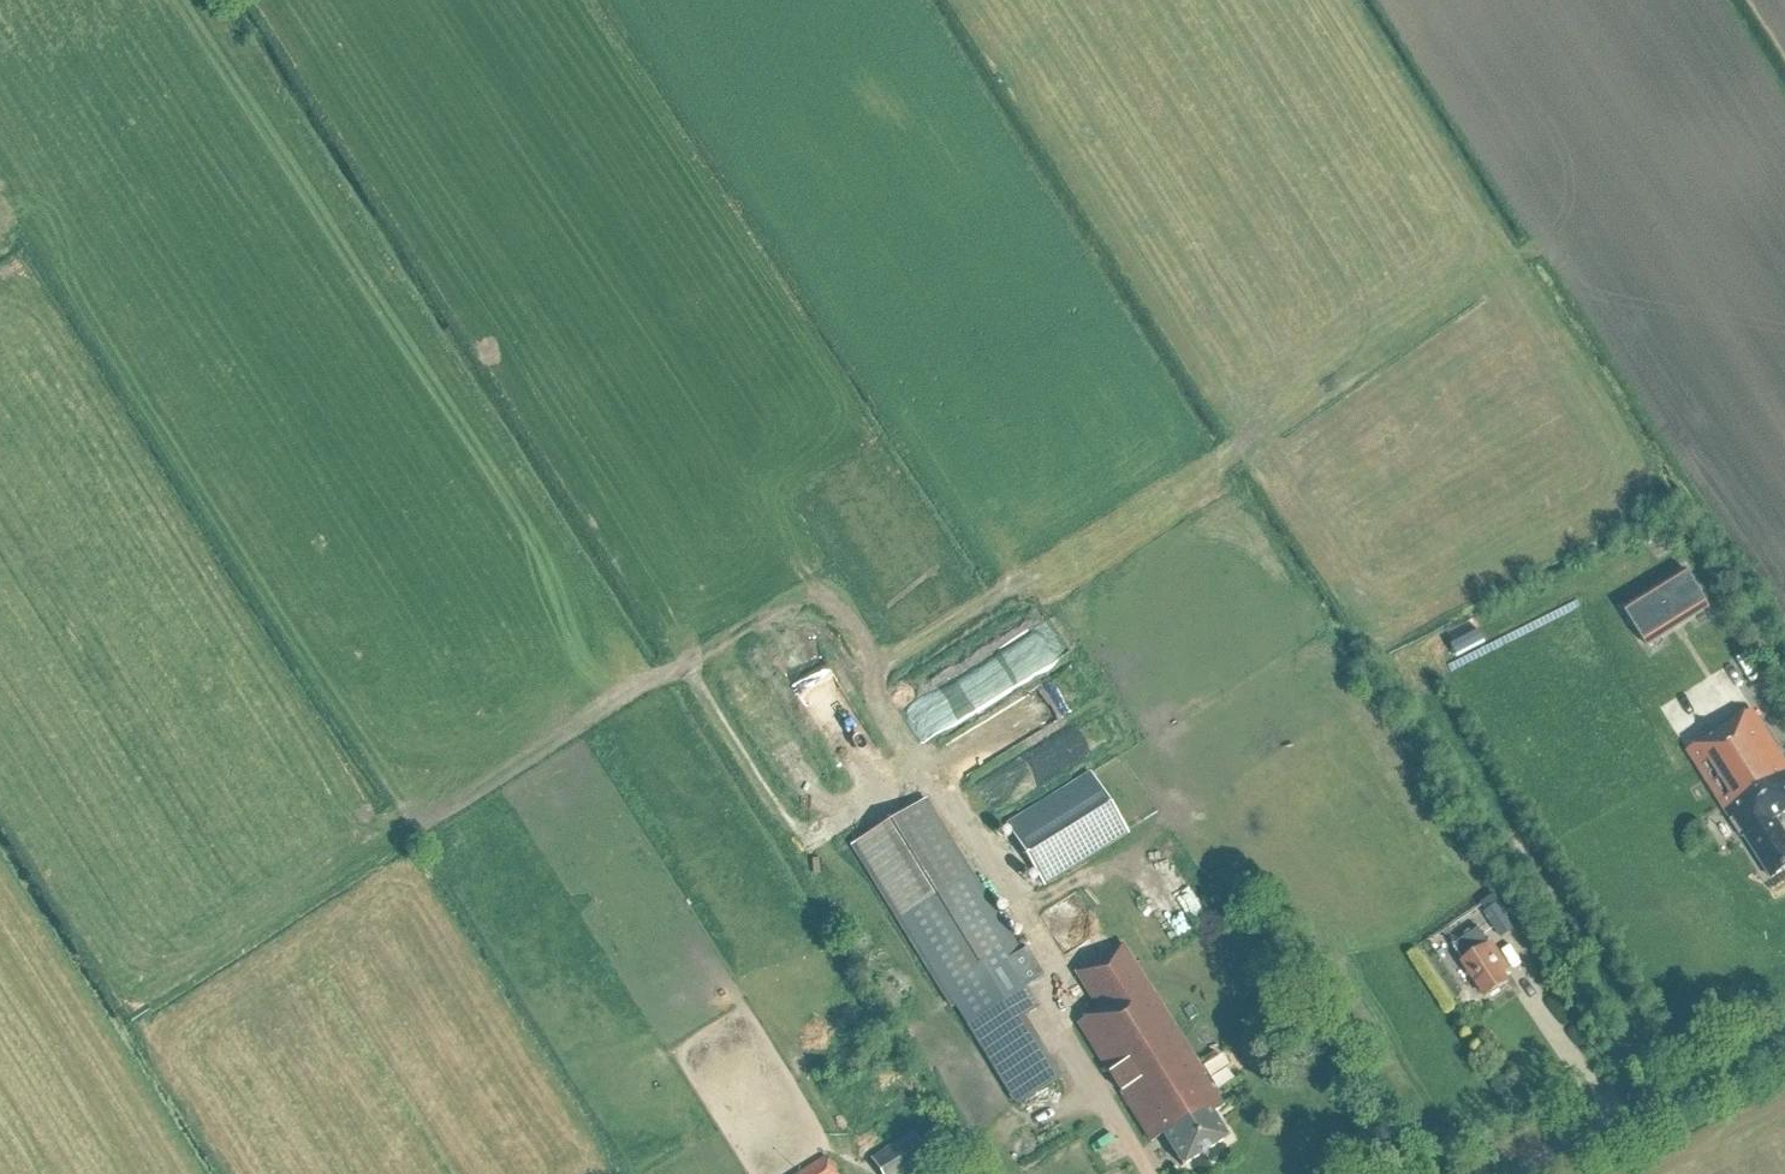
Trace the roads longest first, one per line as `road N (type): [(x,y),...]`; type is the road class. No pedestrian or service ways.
road 1 (tertiary): [(1520,1173),(1784,1048)]

